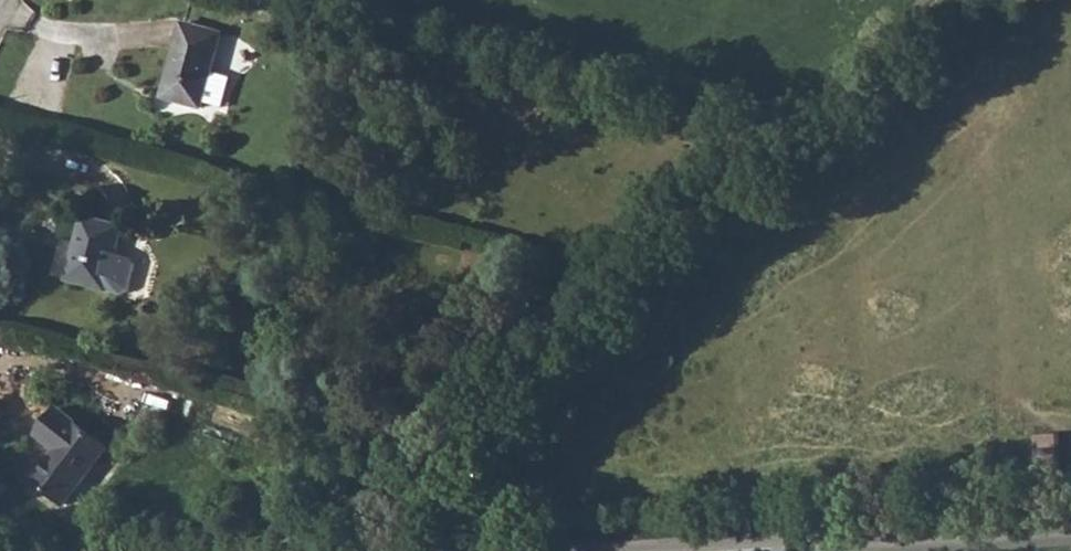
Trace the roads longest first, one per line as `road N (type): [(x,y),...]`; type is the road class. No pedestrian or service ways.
road 1 (track): [(949,0),(313,550)]
road 2 (secondary): [(683,550),(1070,526)]

